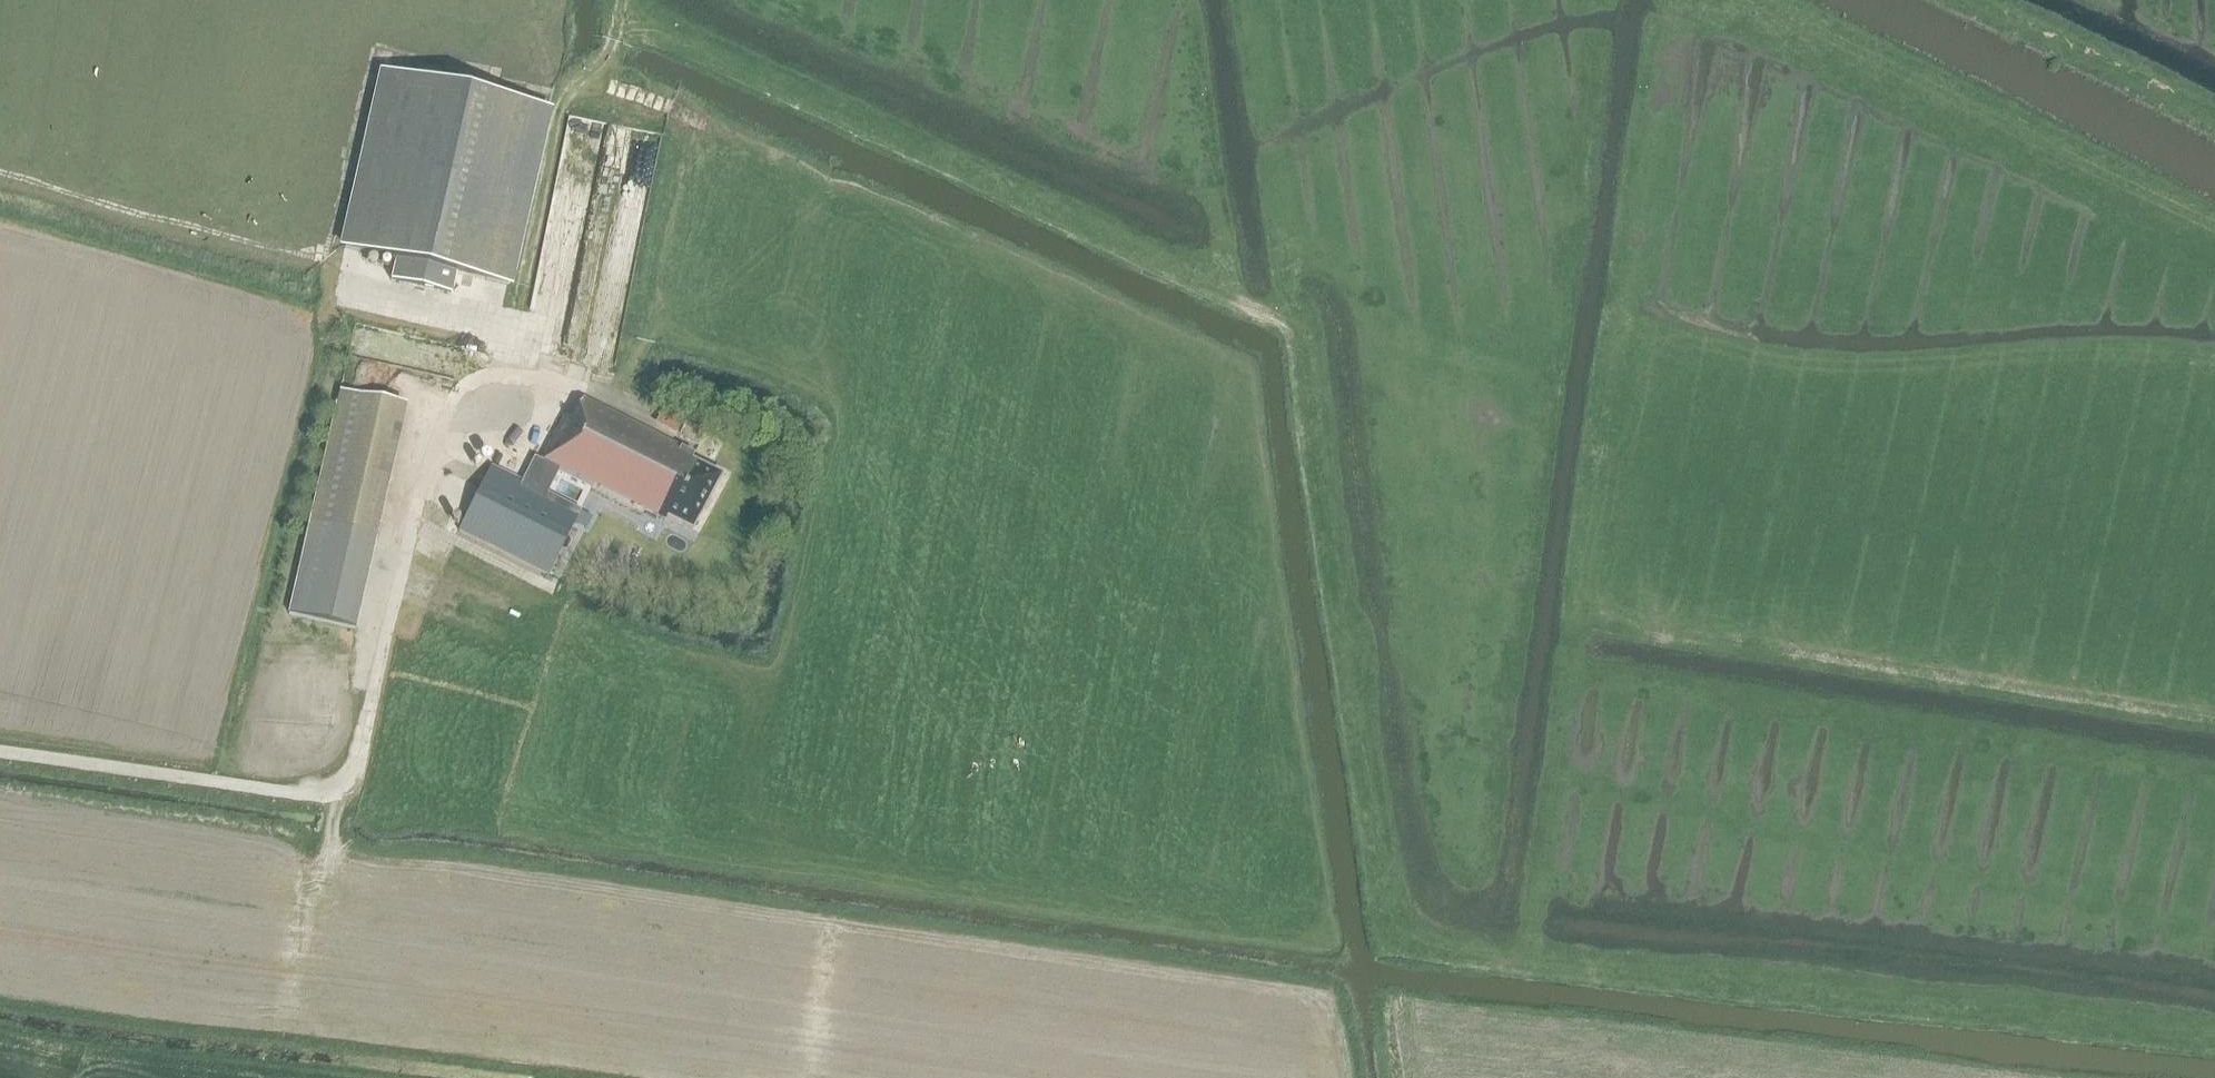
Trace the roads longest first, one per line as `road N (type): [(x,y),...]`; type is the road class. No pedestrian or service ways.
road 1 (track): [(514,378),(518,307),(560,111),(570,92),(602,66),(618,0)]
road 2 (track): [(353,292),(516,329)]

